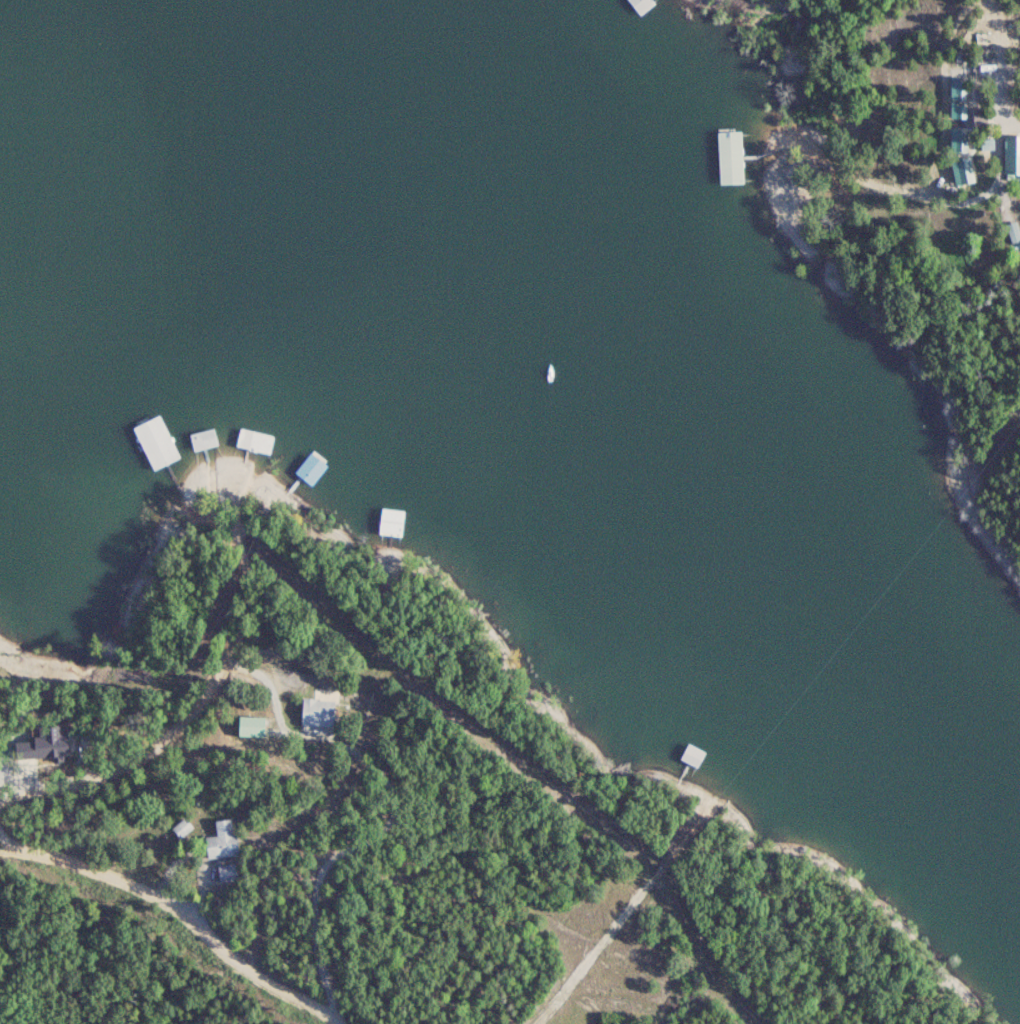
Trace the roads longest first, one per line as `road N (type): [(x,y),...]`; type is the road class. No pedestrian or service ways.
road 1 (residential): [(0,802),(138,757),(188,714),(240,623),(245,589),(233,539)]
road 2 (residential): [(343,1023),(257,976),(167,899),(0,835)]

